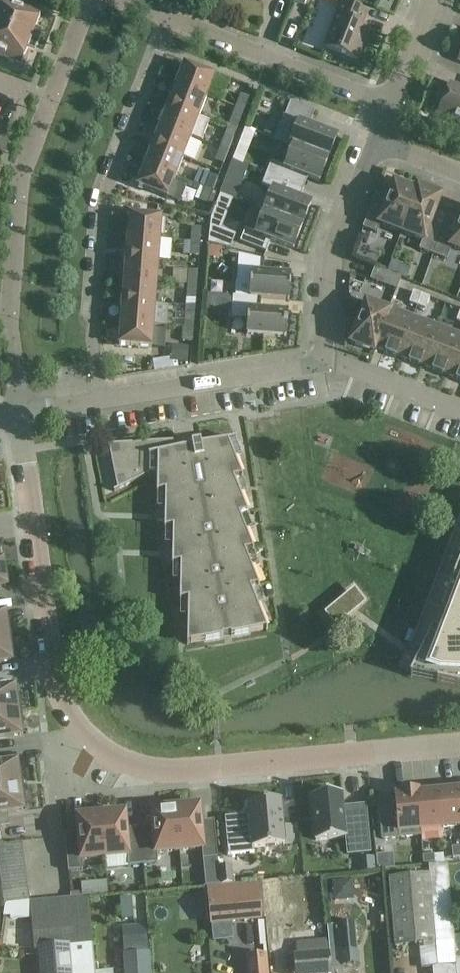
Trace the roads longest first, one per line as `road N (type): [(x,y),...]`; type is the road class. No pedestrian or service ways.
road 1 (residential): [(459,743),(162,771),(93,735),(71,712),(55,672),(18,416)]
road 2 (residential): [(18,416),(8,325),(18,173),(93,0)]
road 3 (residential): [(100,401),(92,340),(104,198),(172,18)]
road 4 (residential): [(172,18),(388,104)]
road 5 (residential): [(100,401),(322,358)]
road 6 (residential): [(322,358),(332,252),(374,140)]
road 7 (residential): [(322,358),(459,410)]

